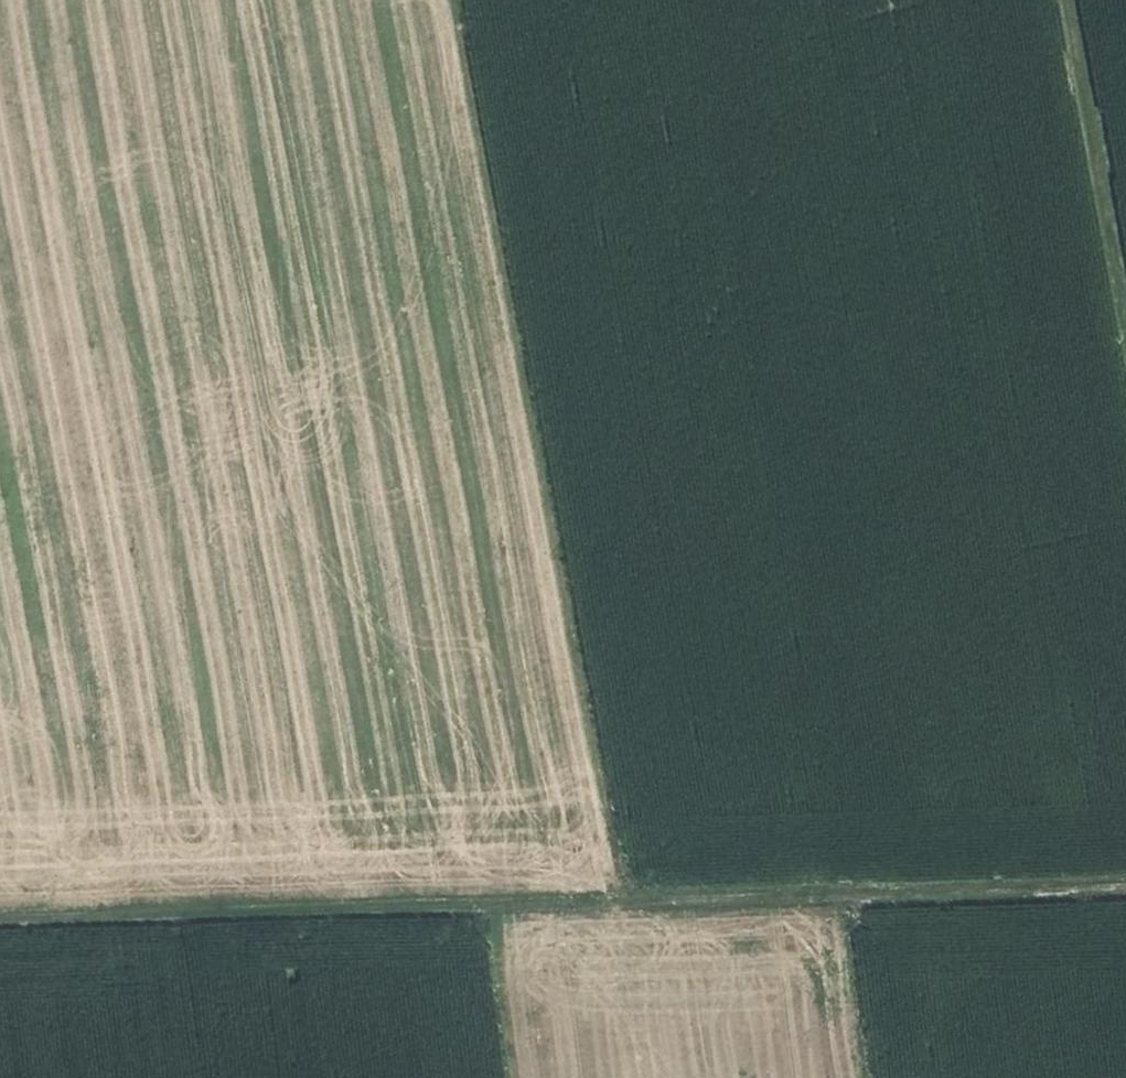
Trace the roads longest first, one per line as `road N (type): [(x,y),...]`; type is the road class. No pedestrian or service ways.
road 1 (track): [(1125,889),(0,919)]
road 2 (track): [(1069,0),(1125,311)]

